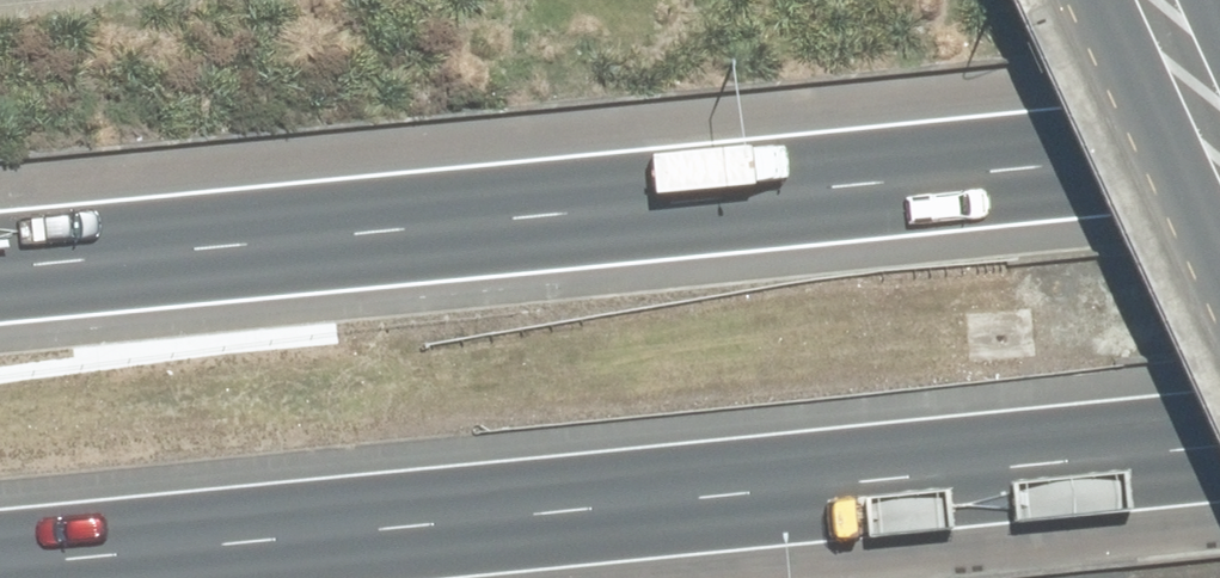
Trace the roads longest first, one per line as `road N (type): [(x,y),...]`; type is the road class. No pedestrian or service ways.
road 1 (motorway): [(0,288),(1219,159)]
road 2 (motorway): [(1219,455),(0,577)]

